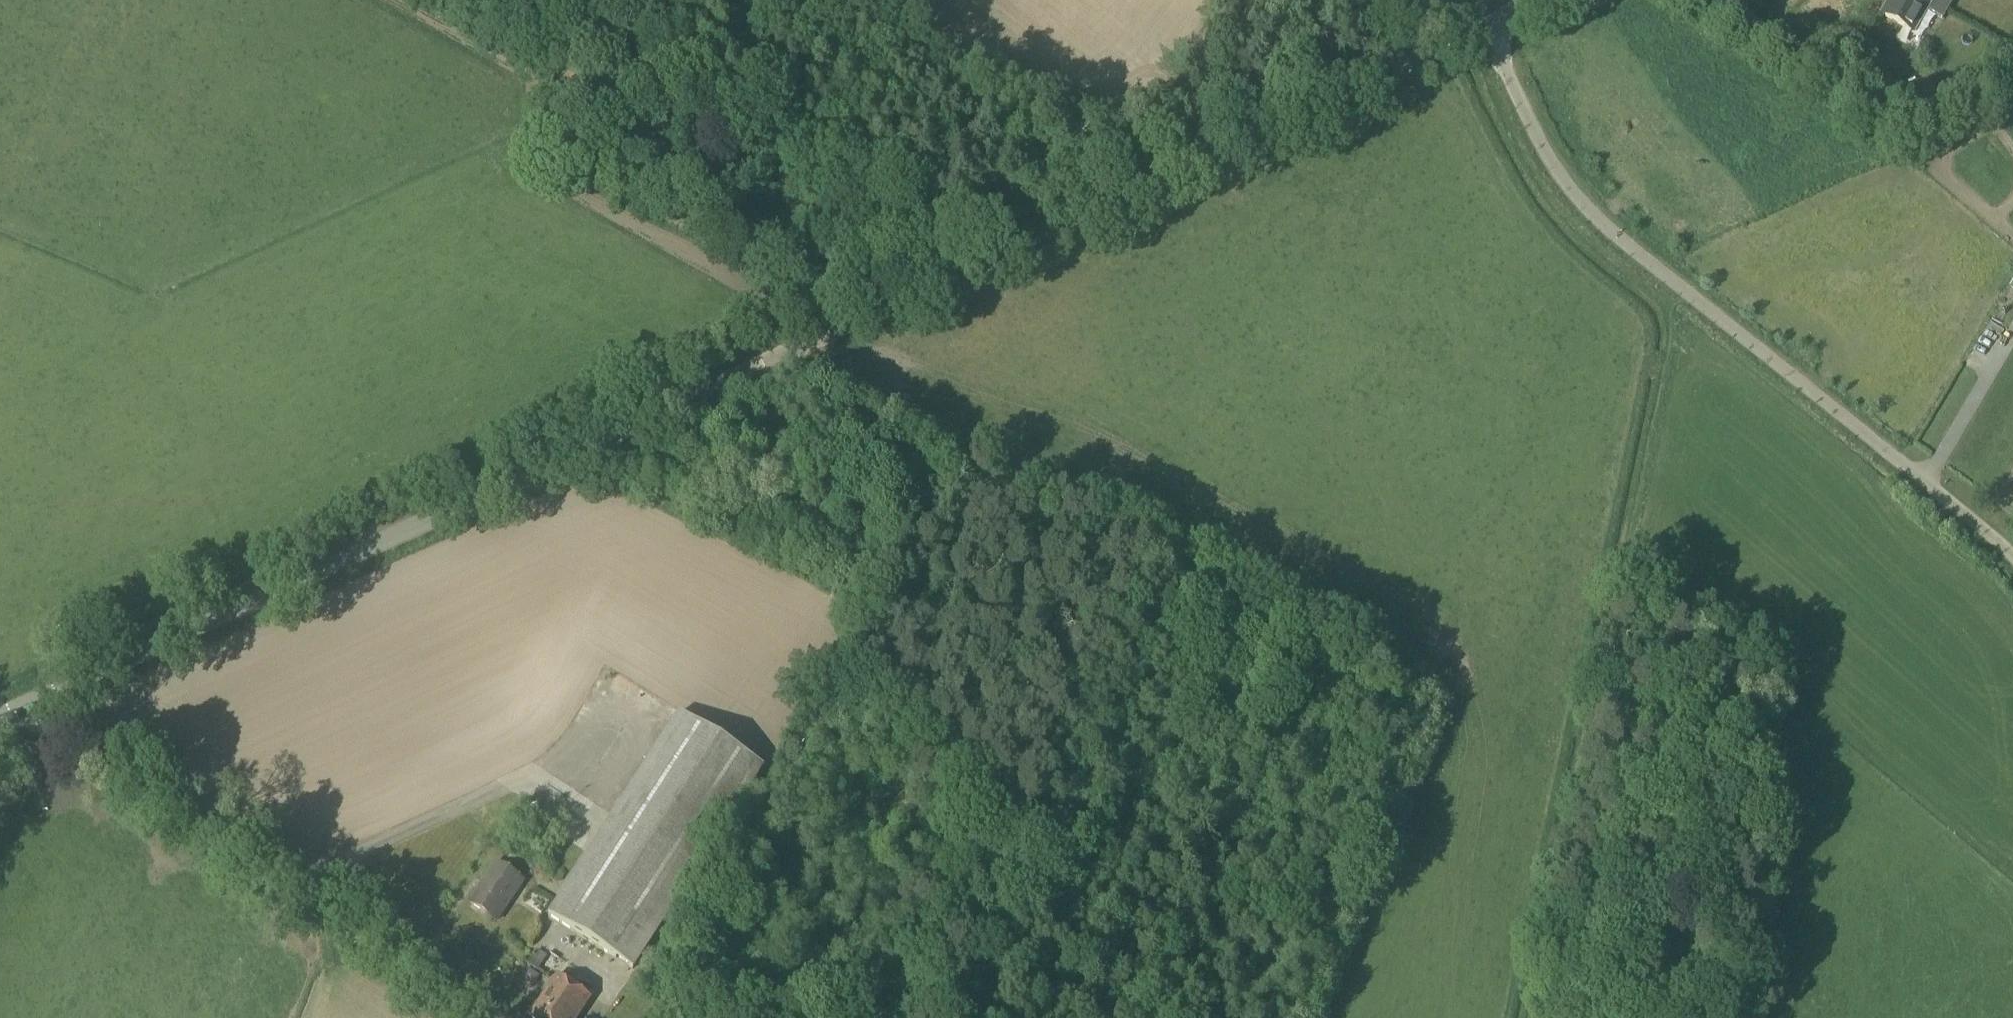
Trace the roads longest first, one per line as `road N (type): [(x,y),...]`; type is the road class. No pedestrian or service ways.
road 1 (unclassified): [(8,718),(1464,41)]
road 2 (unclassified): [(2012,590),(1839,433),(1582,240),(1534,183),(1464,41)]
road 3 (unclassified): [(448,1017),(8,718)]

